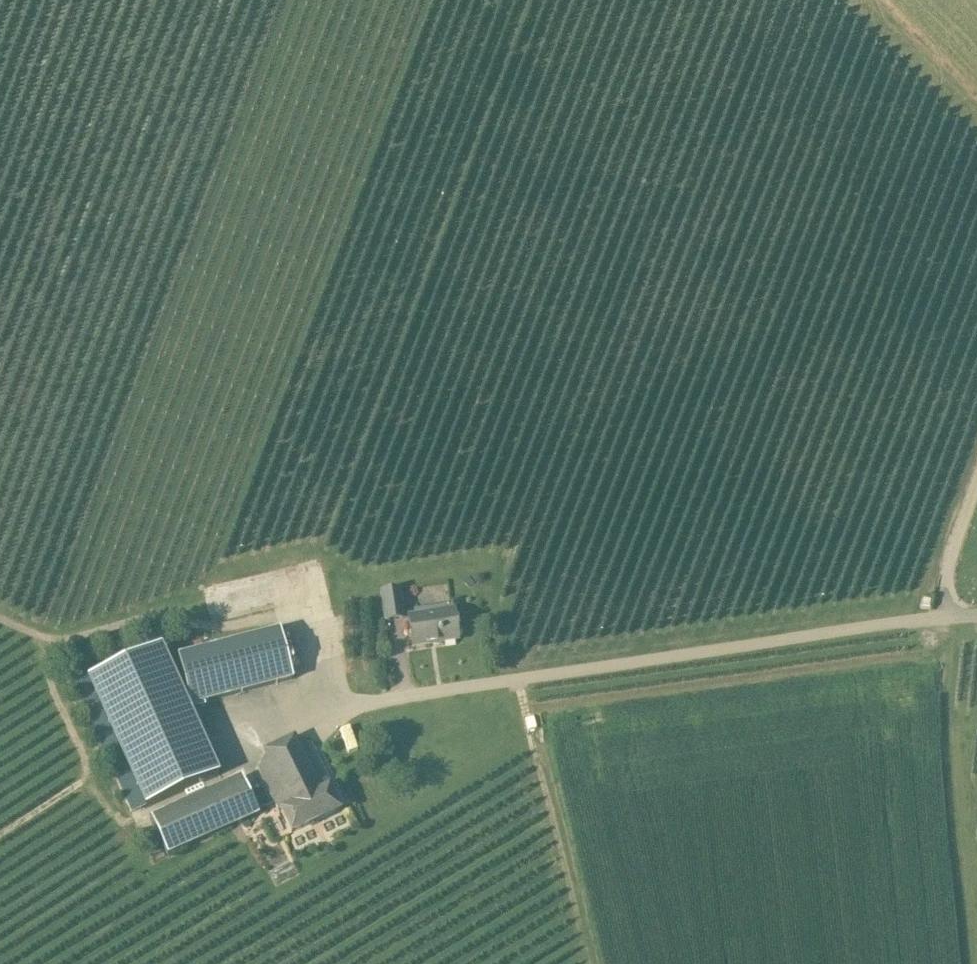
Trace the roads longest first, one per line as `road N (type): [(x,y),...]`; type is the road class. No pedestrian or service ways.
road 1 (unclassified): [(976,619),(754,645),(316,717)]

